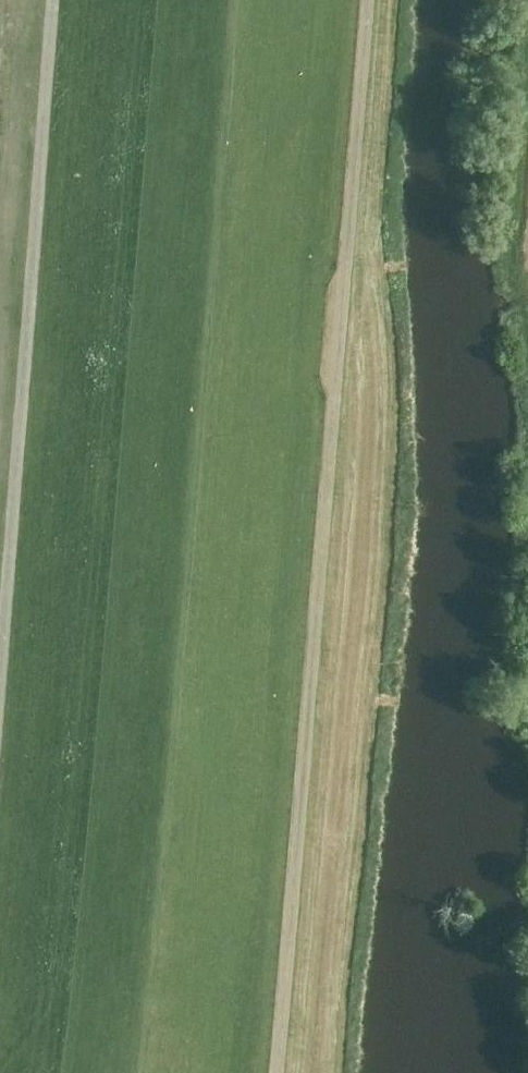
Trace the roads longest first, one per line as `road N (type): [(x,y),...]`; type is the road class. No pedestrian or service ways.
road 1 (track): [(371,0),(279,1072)]
road 2 (track): [(0,693),(54,0)]

